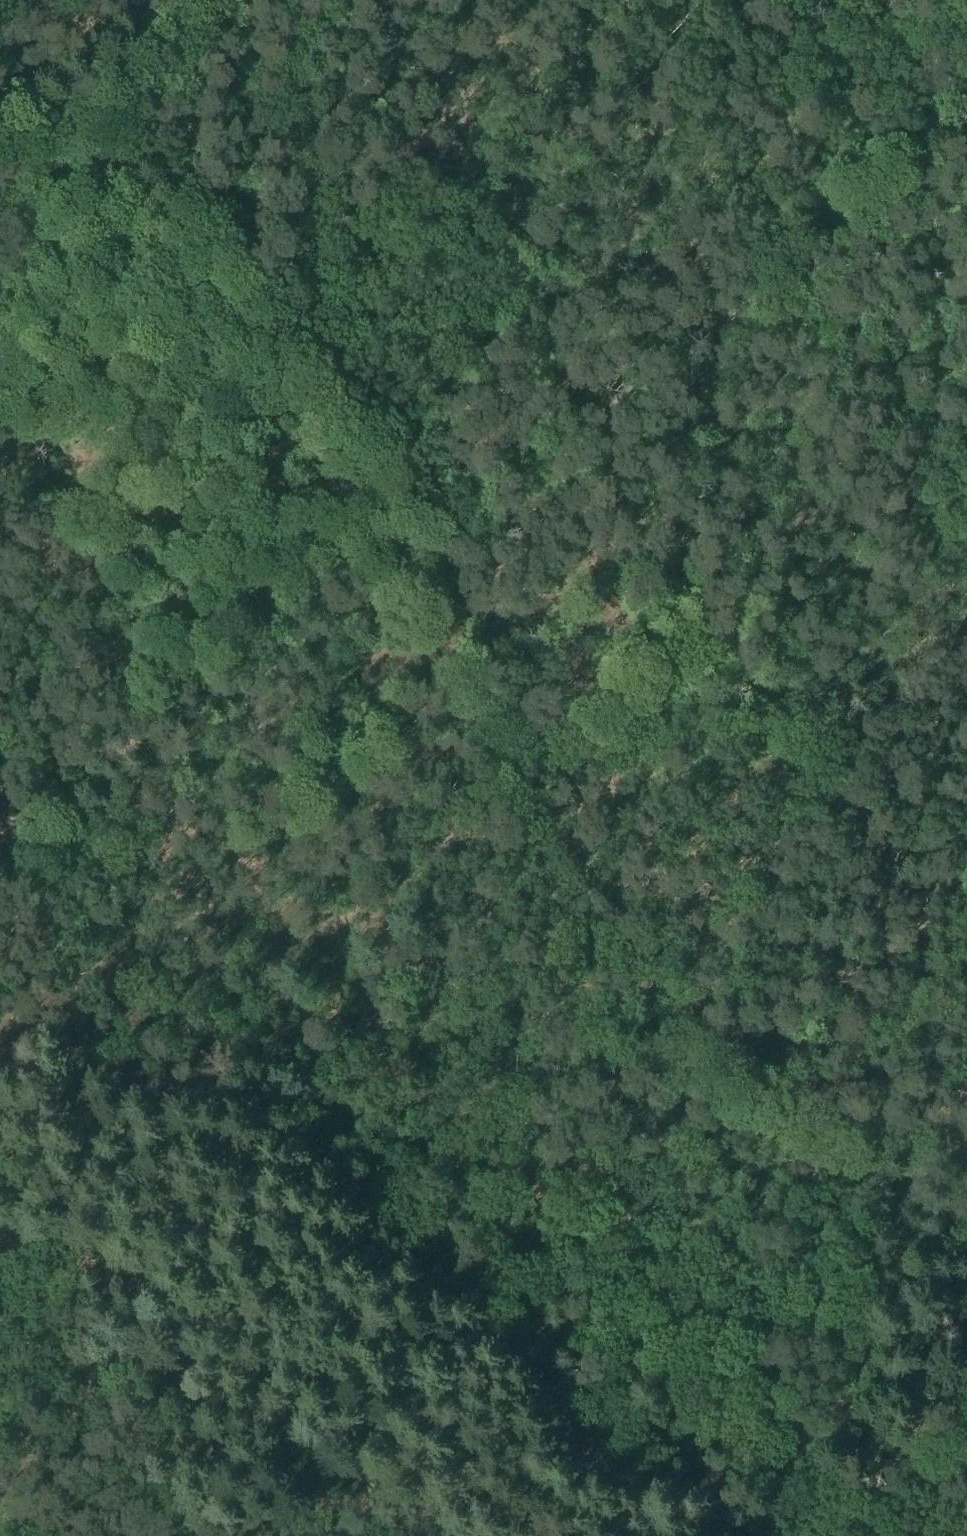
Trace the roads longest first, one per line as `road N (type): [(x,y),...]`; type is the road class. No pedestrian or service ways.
road 1 (track): [(207,0),(120,93),(357,390),(444,530)]
road 2 (track): [(444,530),(761,281),(966,142)]
road 3 (track): [(173,826),(214,791),(444,530)]
road 4 (track): [(0,849),(119,841),(173,826)]

